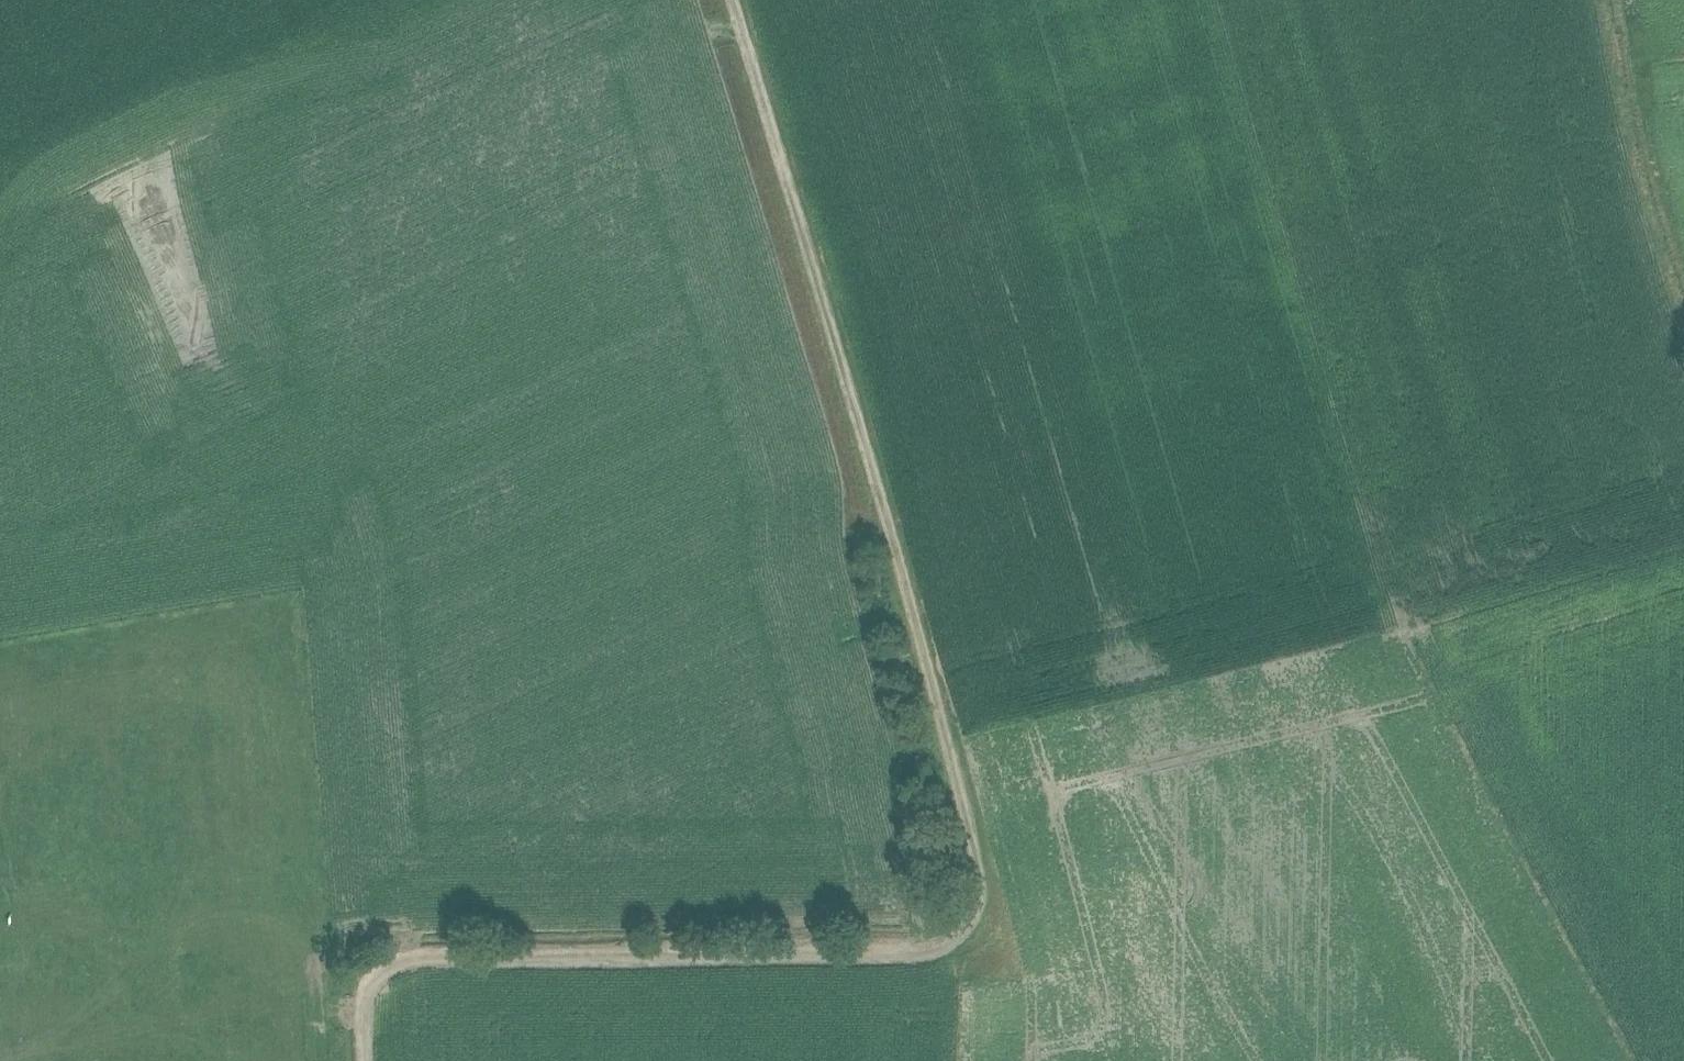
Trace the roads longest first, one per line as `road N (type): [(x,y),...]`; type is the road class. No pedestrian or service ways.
road 1 (track): [(729,0),(955,794),(969,865),(961,915),(925,939),(409,953),(370,969),(367,1060)]

